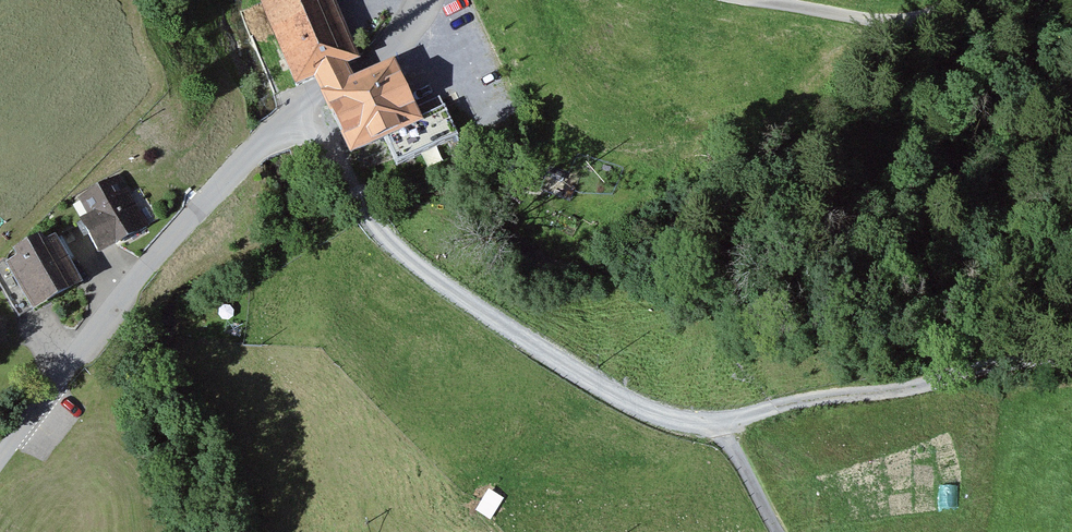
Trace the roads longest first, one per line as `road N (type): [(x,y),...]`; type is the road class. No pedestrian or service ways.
road 1 (unclassified): [(303,105),(402,252),(473,308),(662,420),(724,428),(799,402),(1071,363)]
road 2 (unclassified): [(303,105),(196,211),(0,459)]
road 3 (unclassified): [(736,0),(904,26),(965,0)]
road 4 (unclassified): [(425,0),(389,48),(303,105)]

